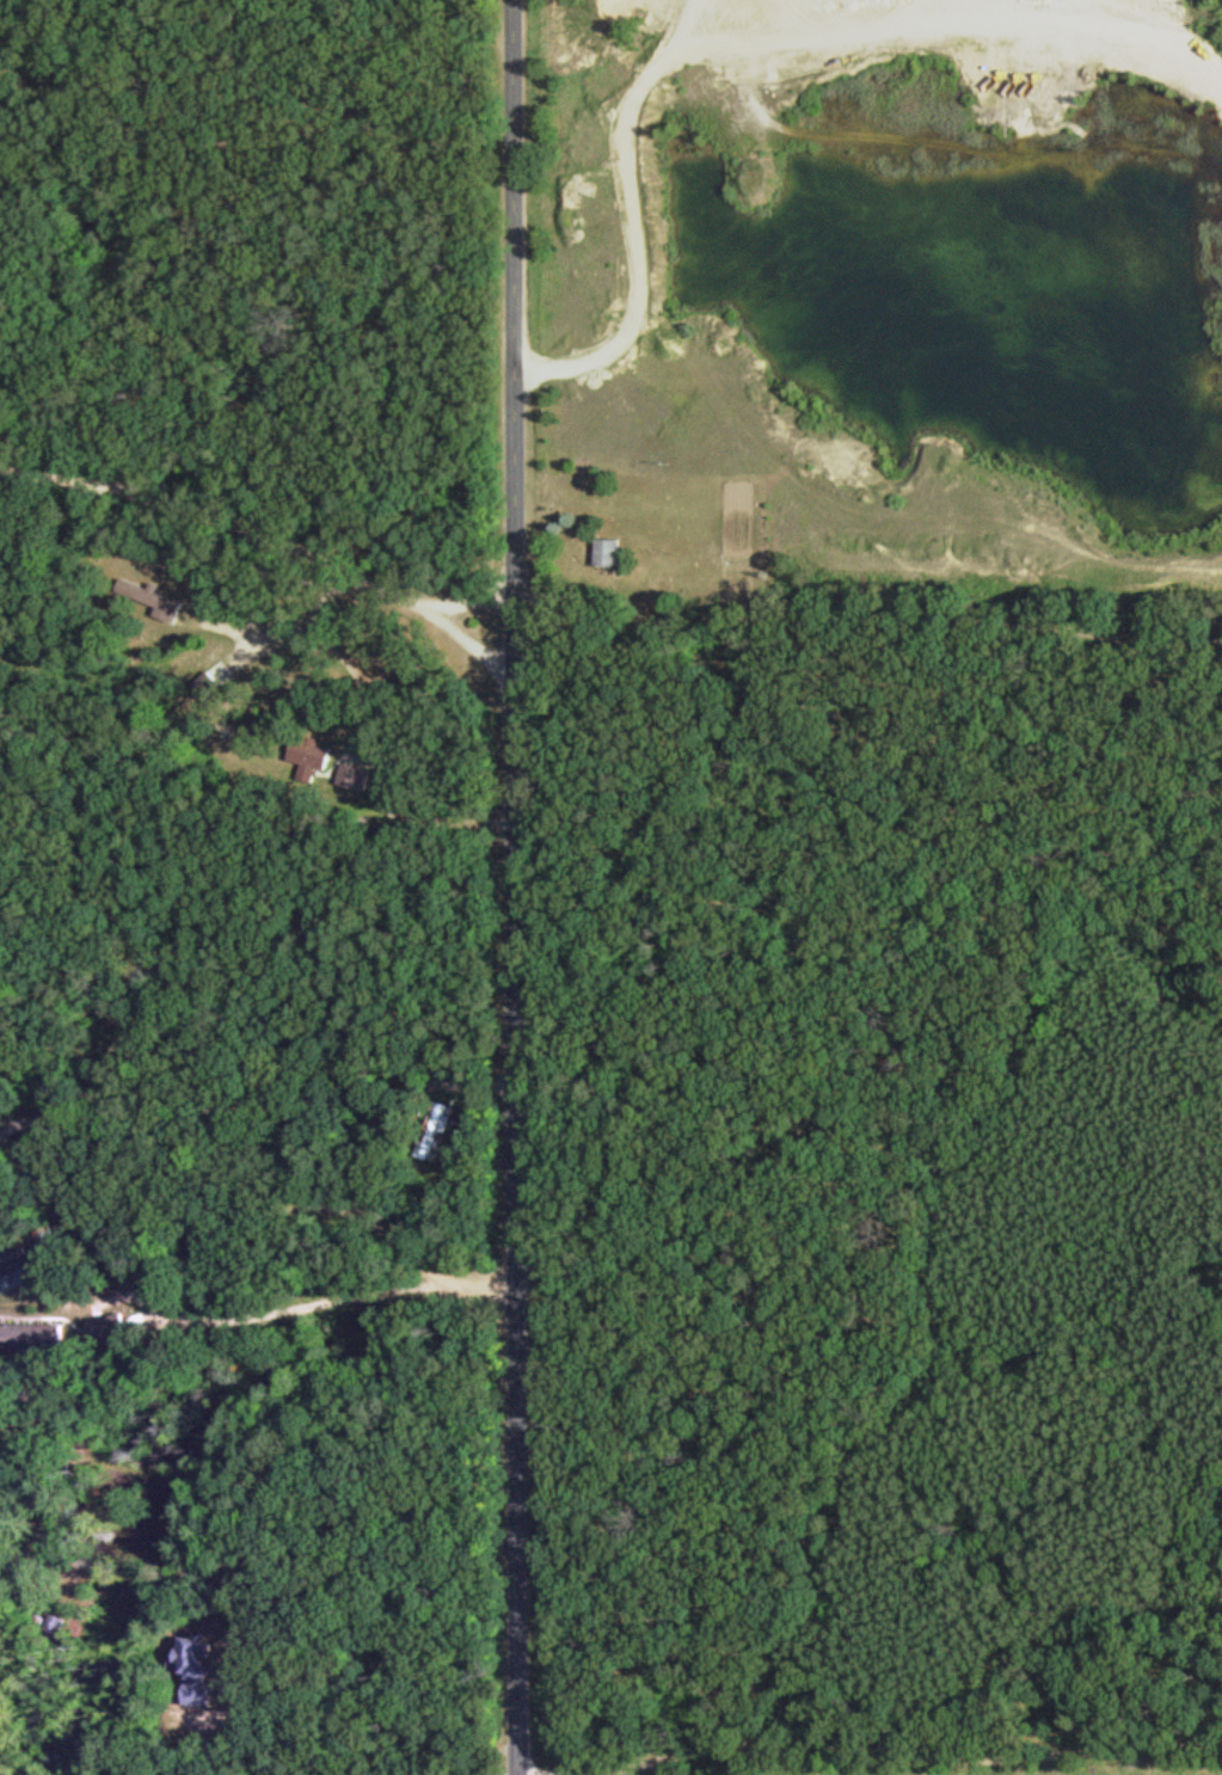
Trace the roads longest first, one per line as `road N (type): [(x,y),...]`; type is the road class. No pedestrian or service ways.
road 1 (residential): [(522,1774),(519,0)]
road 2 (track): [(538,1774),(650,1767),(1221,1764)]
road 3 (residential): [(520,625),(422,603),(182,504),(0,467)]

